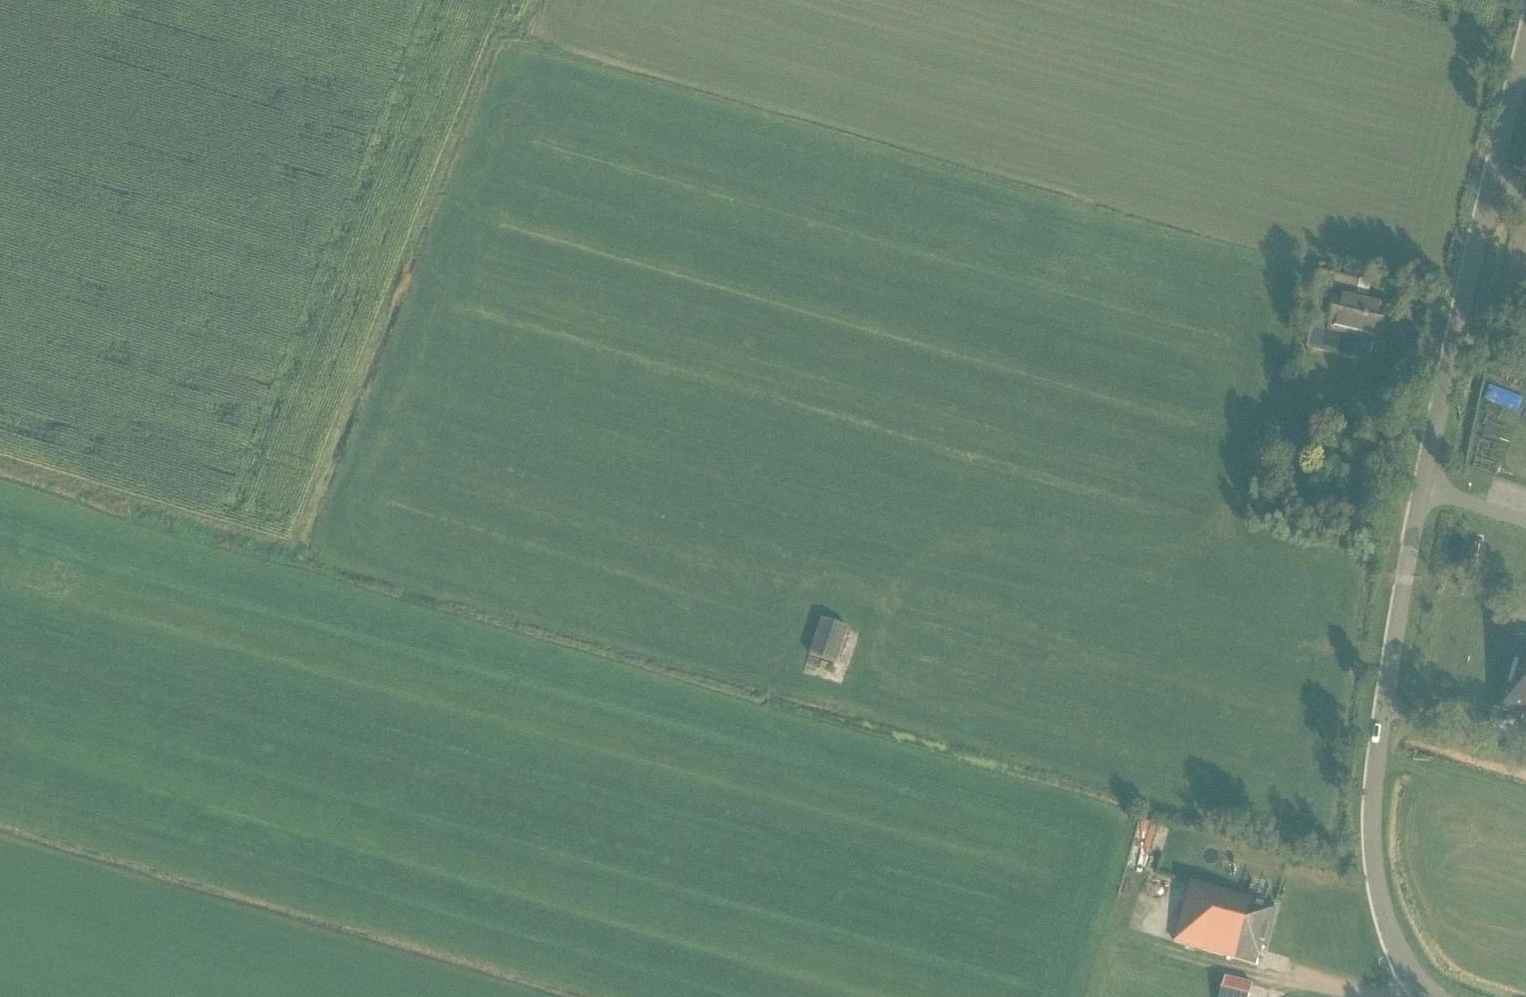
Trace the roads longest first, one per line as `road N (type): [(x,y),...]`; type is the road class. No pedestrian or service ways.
road 1 (tertiary): [(1434,996),(1402,958),(1382,904),(1377,779),(1408,579),(1525,63)]

